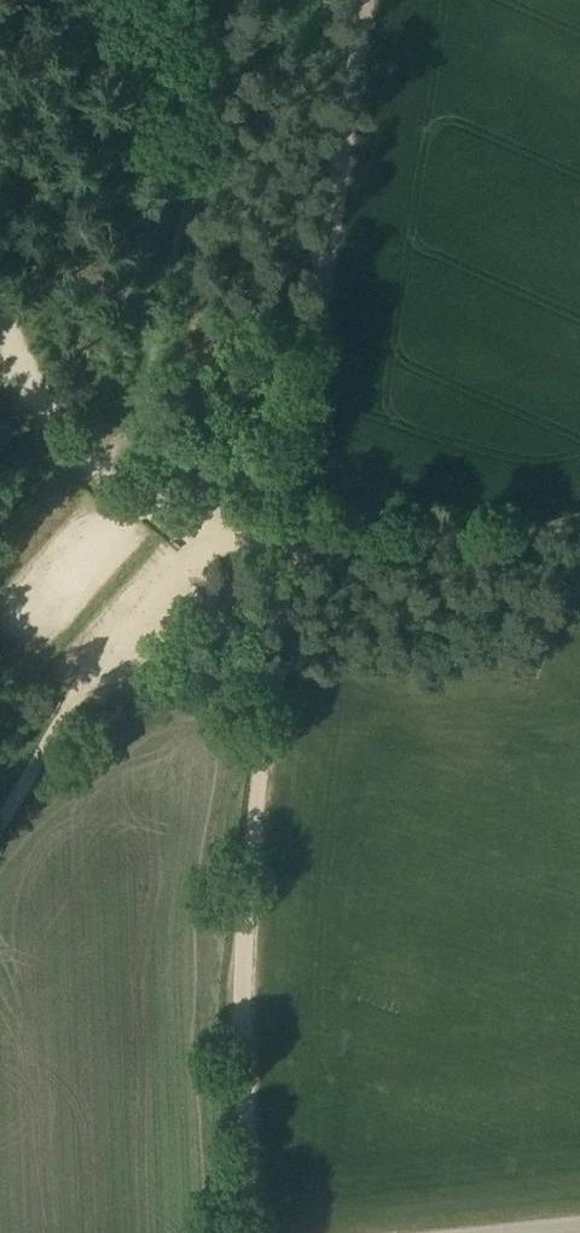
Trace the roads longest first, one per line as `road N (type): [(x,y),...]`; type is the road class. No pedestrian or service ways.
road 1 (track): [(253,1232),(249,921),(289,537)]
road 2 (track): [(292,503),(371,0)]
road 3 (track): [(208,535),(0,808)]
road 4 (track): [(579,527),(441,538),(289,537)]
road 5 (track): [(0,352),(40,422),(104,480),(136,506),(208,535)]
road 6 (track): [(227,536),(211,485),(181,449),(161,440)]

